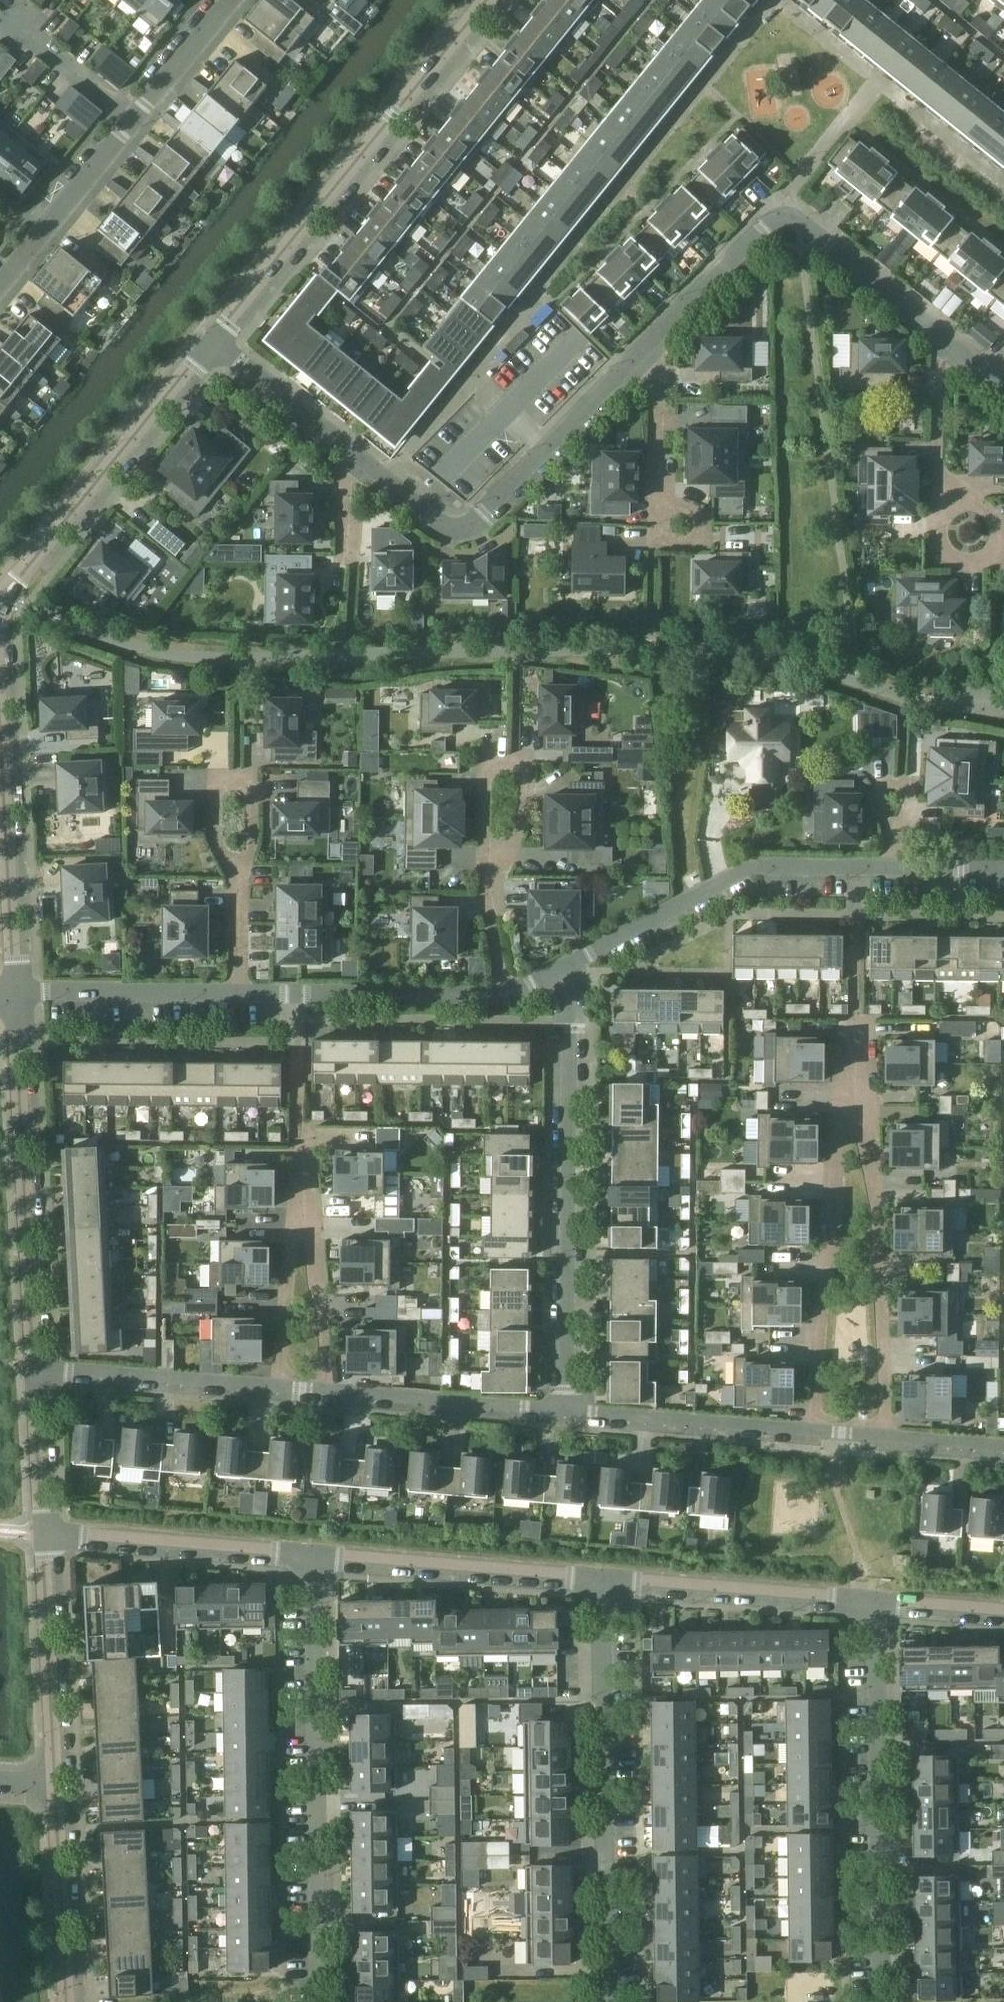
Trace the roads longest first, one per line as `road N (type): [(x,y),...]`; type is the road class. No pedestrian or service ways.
road 1 (residential): [(314,1553),(335,1667),(339,2001)]
road 2 (residential): [(570,966),(566,1412)]
road 3 (tertiary): [(494,0),(217,341)]
road 4 (residential): [(603,1576),(609,2001)]
road 5 (residential): [(873,1598),(881,2001)]
road 6 (residential): [(359,461),(427,521),(449,531),(468,526),(656,341)]
road 7 (residential): [(656,341),(763,232),(790,214),(950,338)]
road 8 (unclassified): [(19,995),(38,1368)]
road 9 (residential): [(221,0),(0,288)]
road 10 (residential): [(894,869),(749,868),(570,966)]
road 11 (tertiary): [(217,341),(0,611)]
road 12 (residential): [(885,1438),(876,1149),(856,1128)]
road 13 (residential): [(856,1128),(838,1135),(811,1432)]
road 14 (residential): [(314,1553),(603,1576)]
road 15 (tertiary): [(0,721),(19,995)]
road 16 (residential): [(603,1576),(873,1598)]
road 17 (residential): [(497,890),(487,854),(488,761),(536,762),(516,850)]
road 18 (residential): [(508,997),(240,992)]
road 19 (residential): [(48,1531),(314,1553)]
road 20 (unclassified): [(48,1531),(62,1785)]
road 21 (residential): [(566,1412),(811,1432)]
road 22 (residential): [(38,1368),(278,1388)]
road 23 (residential): [(332,1392),(566,1412)]
road 24 (unclassified): [(62,1785),(76,2001)]
road 25 (residential): [(241,869),(255,842),(253,788),(242,770),(224,772),(215,786),(227,861)]
road 26 (residential): [(656,341),(653,549)]
road 27 (residential): [(240,992),(47,989)]
road 28 (residential): [(217,341),(359,461)]
road 29 (residential): [(332,1392),(314,1248),(302,1232)]
road 30 (residential): [(943,485),(1002,529),(986,567),(957,568),(944,553)]
road 31 (unclassified): [(38,1368),(48,1531)]
road 32 (residential): [(302,1232),(289,1242),(278,1388)]
road 33 (residential): [(950,338),(943,485)]
road 34 (residential): [(873,1598),(1003,1609)]
road 35 (residential): [(240,992),(241,869)]

